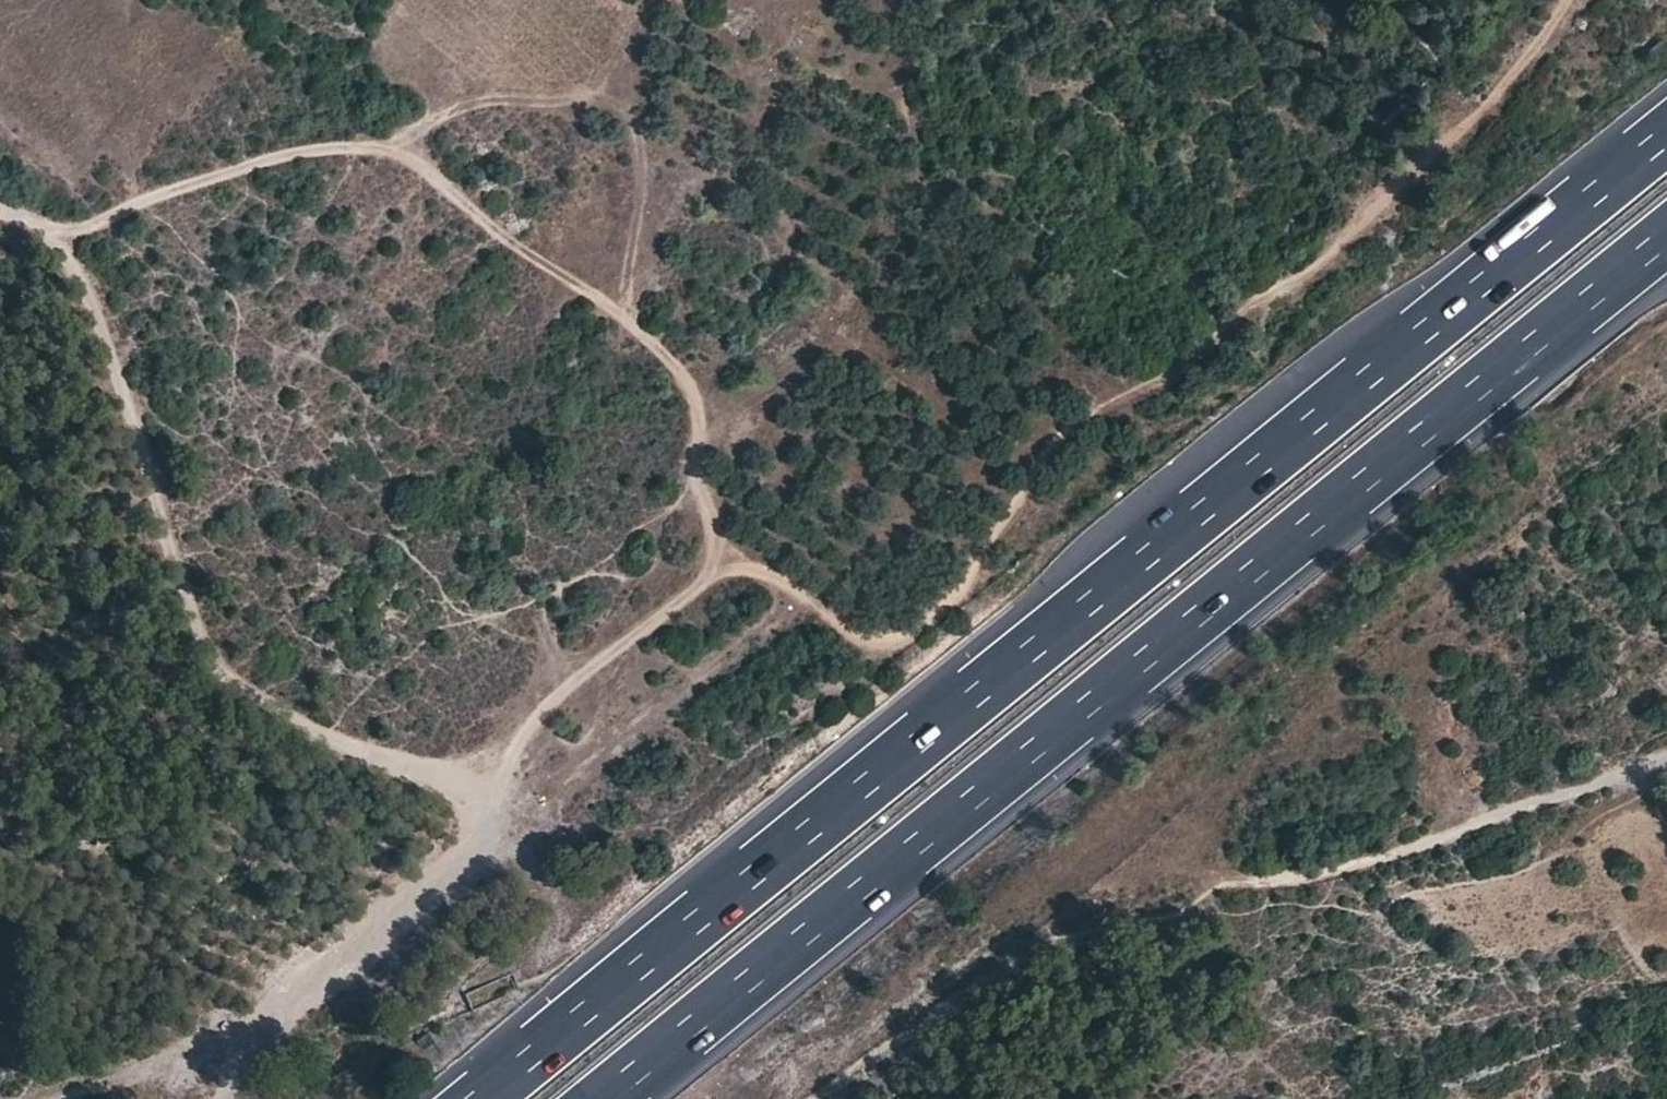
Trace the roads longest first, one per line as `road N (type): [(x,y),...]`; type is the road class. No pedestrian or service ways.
road 1 (motorway): [(1666,134),(480,1098)]
road 2 (track): [(476,818),(528,728),(604,657),(717,576),(751,566),(782,579),(880,646),(912,631),(955,593),(1046,449),(1192,357),(1309,268),(1486,108),(1567,0)]
road 3 (motorway): [(598,1098),(1666,233)]
road 4 (track): [(226,1098),(263,1030),(312,979),(470,856),(476,818),(454,790),(329,738),(241,688),(205,650),(91,307),(56,236),(0,209)]
road 5 (track): [(717,576),(698,410),(685,378),(642,335),(416,161),(384,147),(271,157),(56,236)]
road 6 (track): [(1666,770),(1290,884),(1216,882)]
road 7 (track): [(621,320),(641,173),(633,127),(597,102),(510,100),(454,106),(384,147)]
road 8 (track): [(597,102),(645,15),(669,0)]

